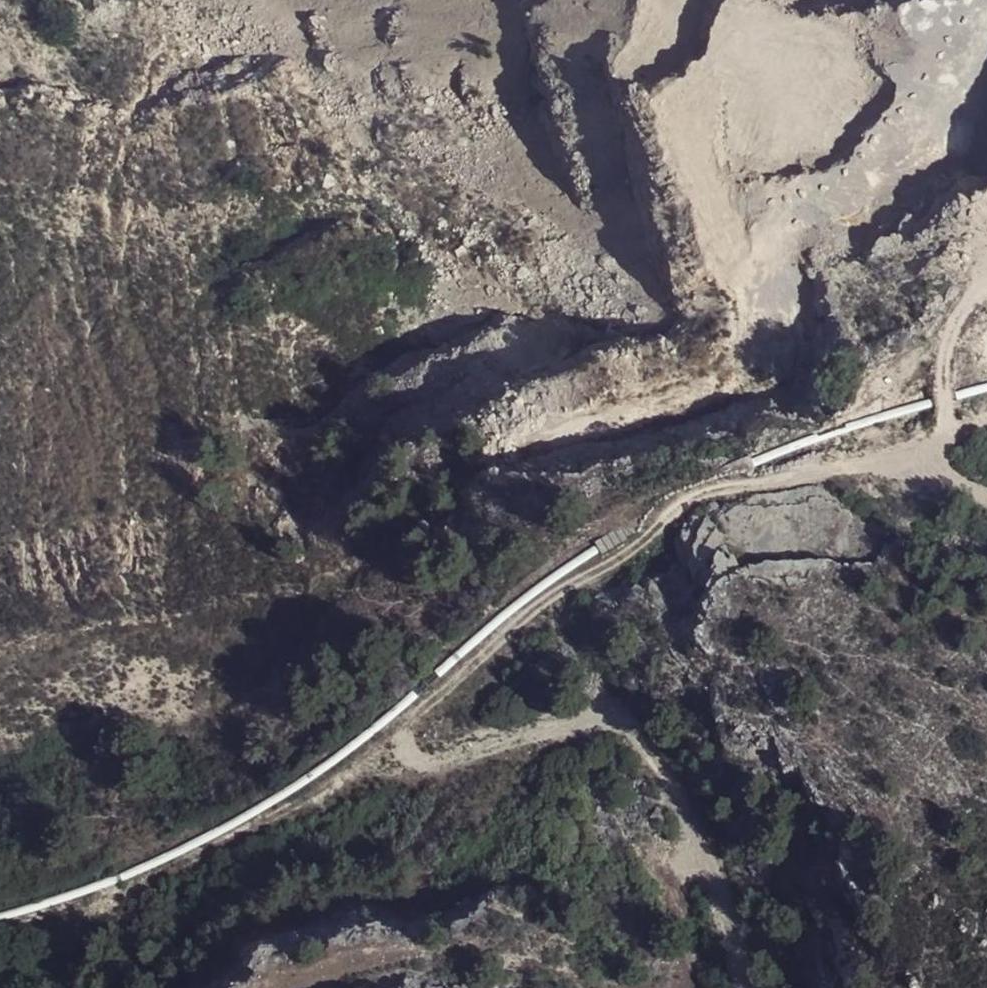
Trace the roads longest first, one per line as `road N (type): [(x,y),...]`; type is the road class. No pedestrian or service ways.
road 1 (track): [(746,987),(684,804),(636,730),(597,715),(428,773),(351,773)]

